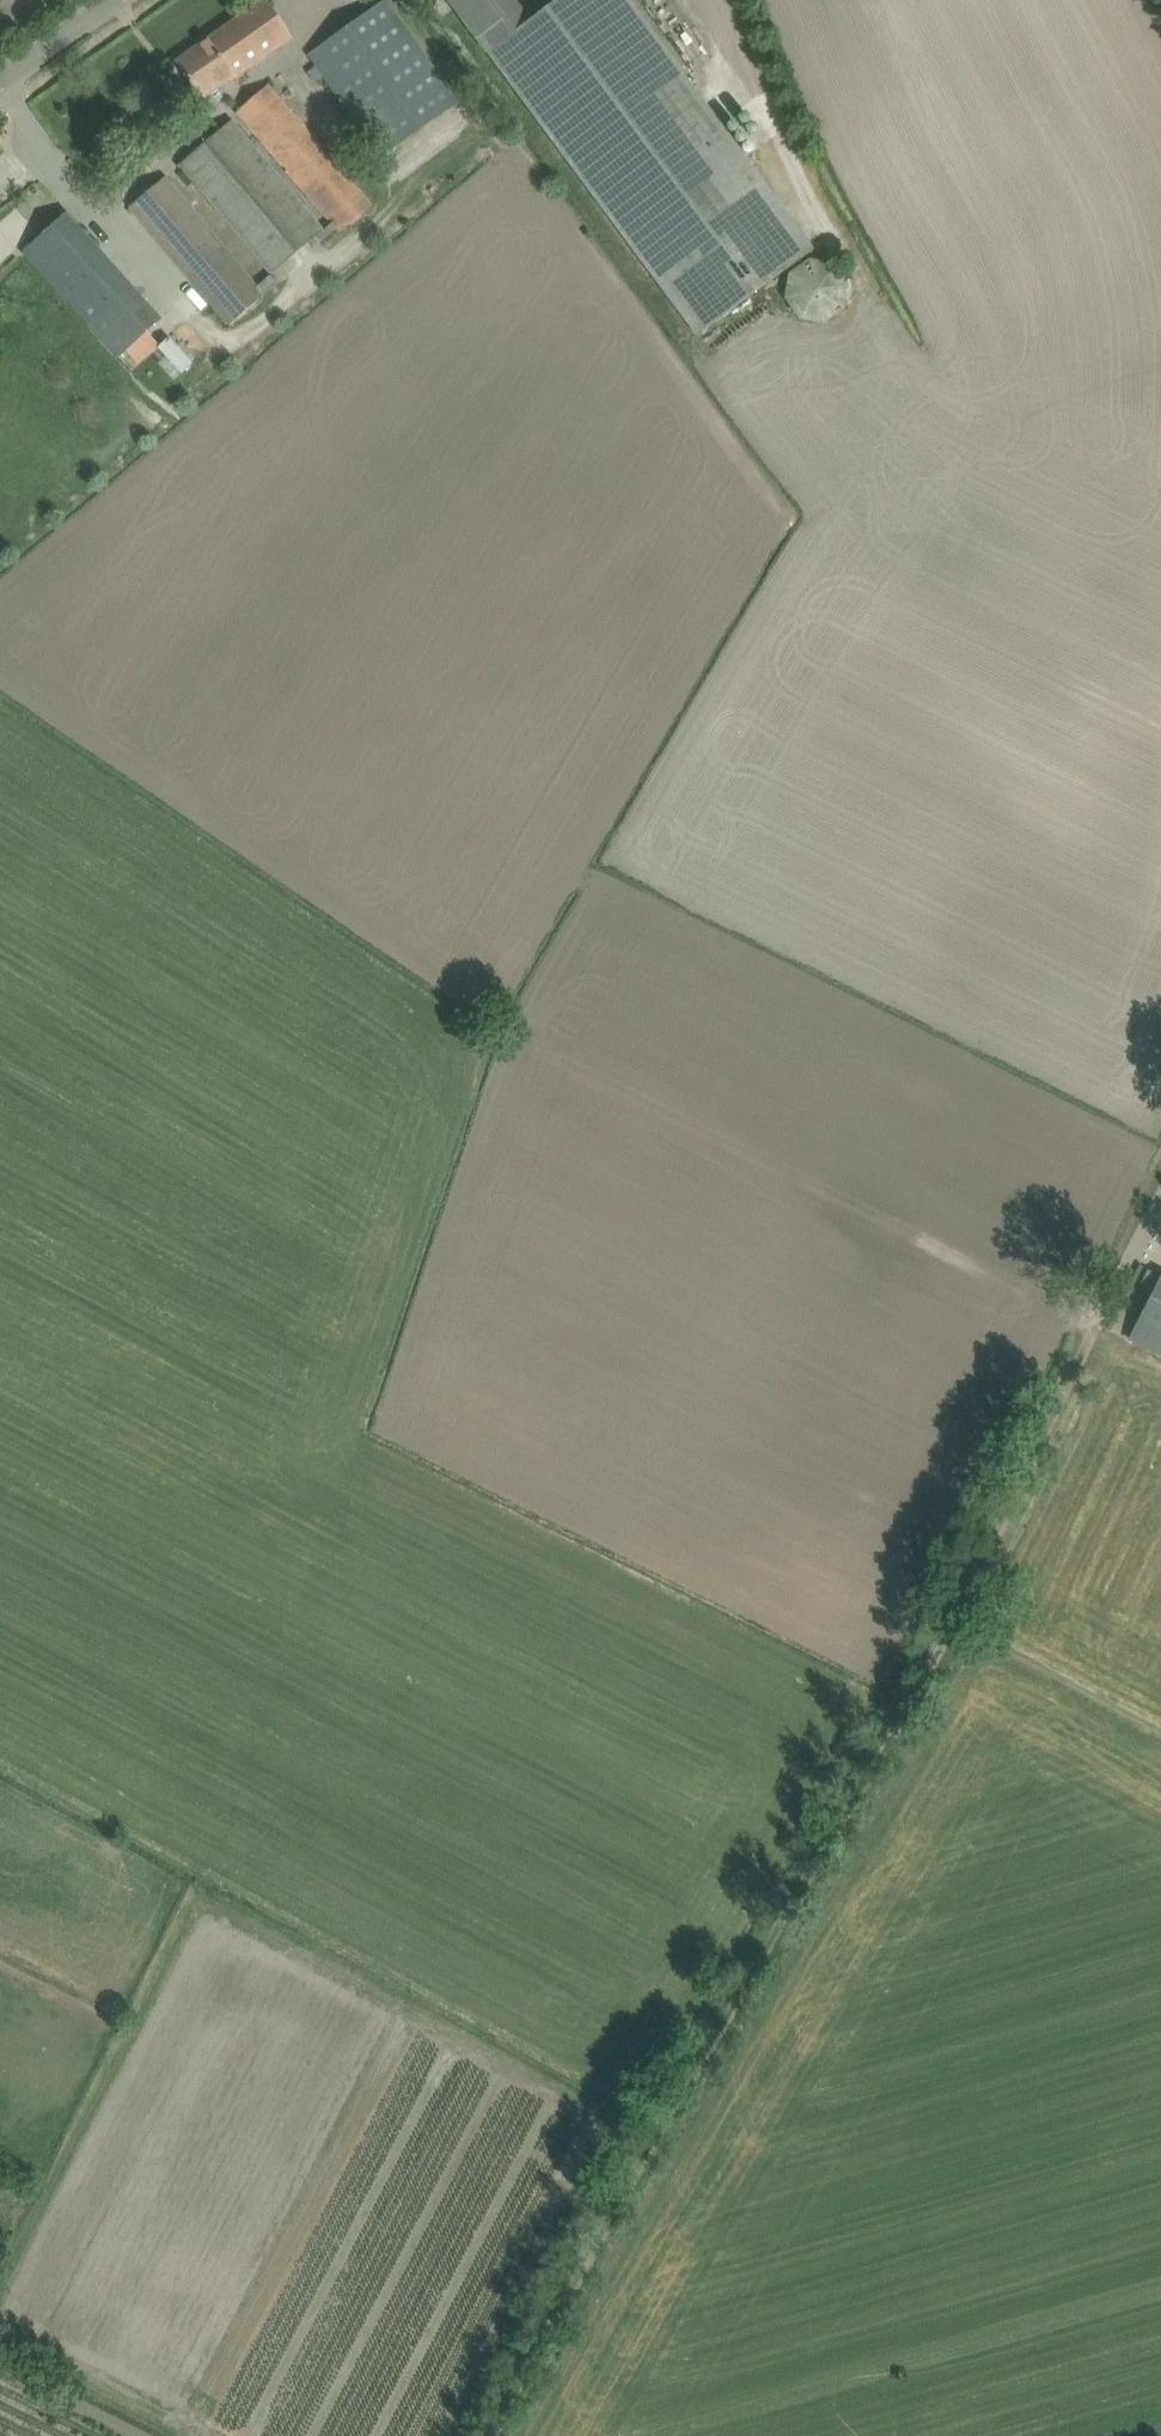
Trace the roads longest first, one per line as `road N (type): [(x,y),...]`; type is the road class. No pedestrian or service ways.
road 1 (track): [(1160,1195),(491,2435)]
road 2 (unclassified): [(0,88),(122,0)]

